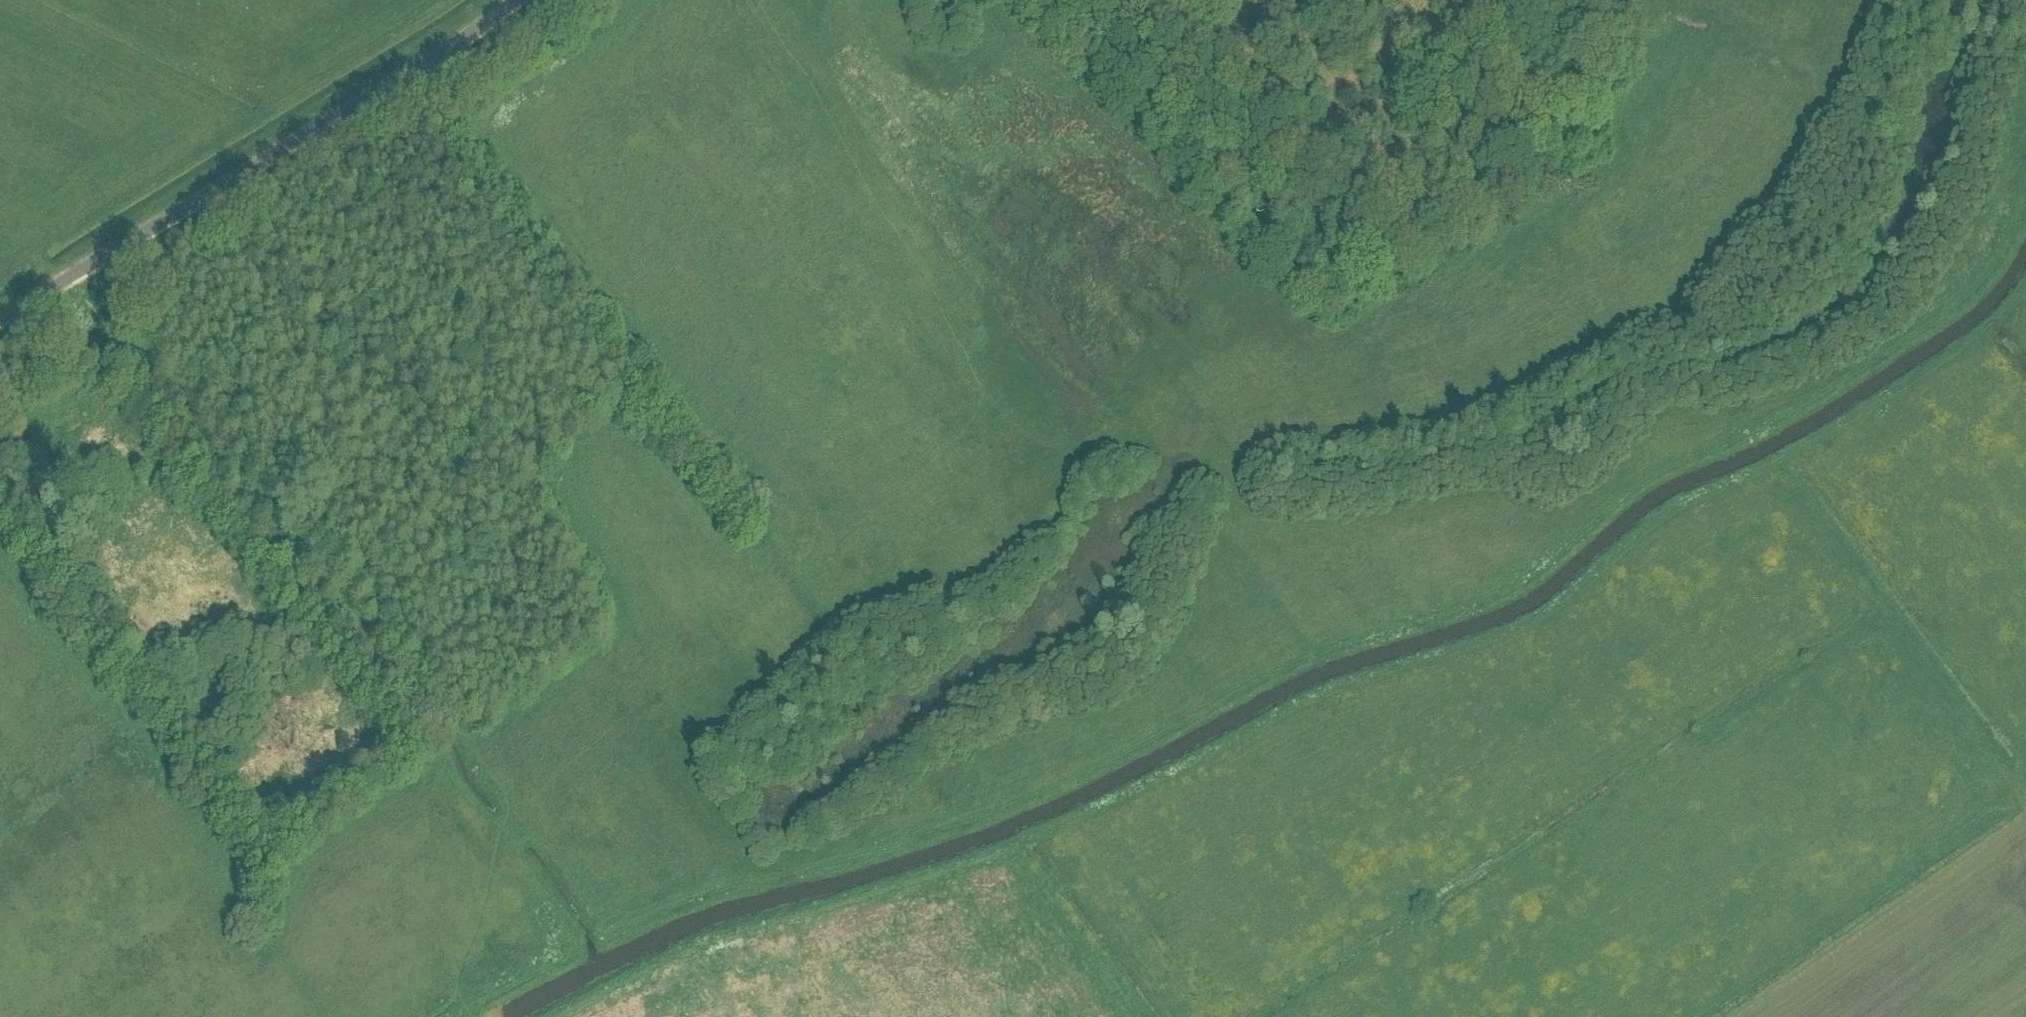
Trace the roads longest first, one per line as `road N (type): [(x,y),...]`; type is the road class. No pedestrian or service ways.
road 1 (unclassified): [(0,326),(516,0)]

